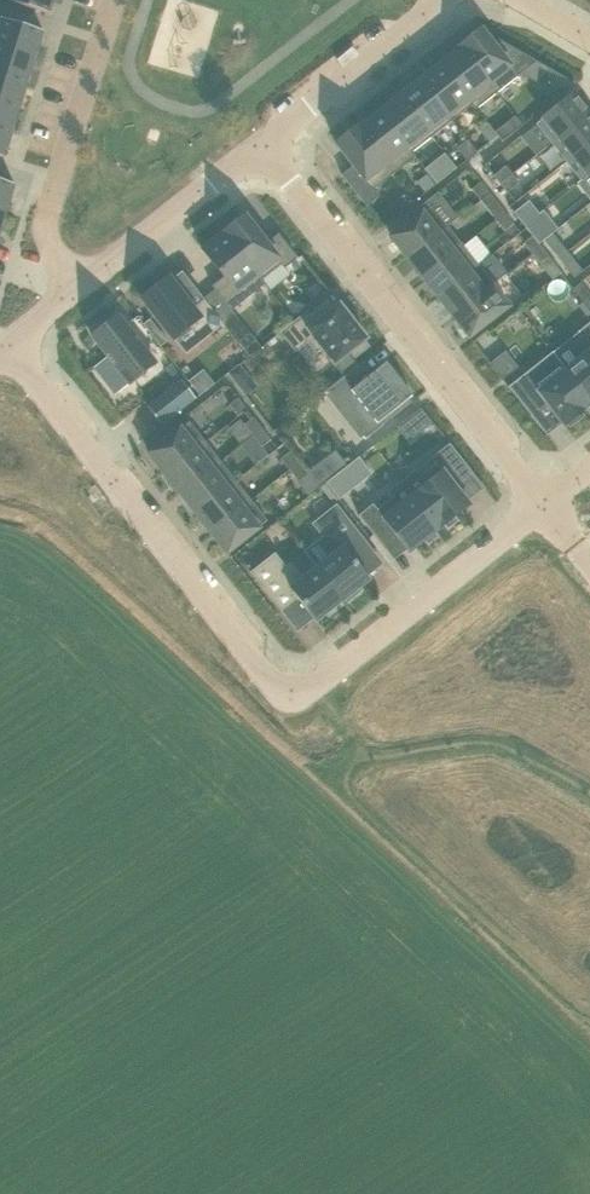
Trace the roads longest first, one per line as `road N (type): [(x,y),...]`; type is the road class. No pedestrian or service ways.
road 1 (residential): [(539,507),(289,706),(13,341)]
road 2 (residential): [(539,507),(263,137)]
road 3 (residential): [(108,0),(47,212),(52,255),(79,290)]
road 4 (residential): [(263,137),(79,290)]
road 5 (residential): [(441,0),(263,137)]

